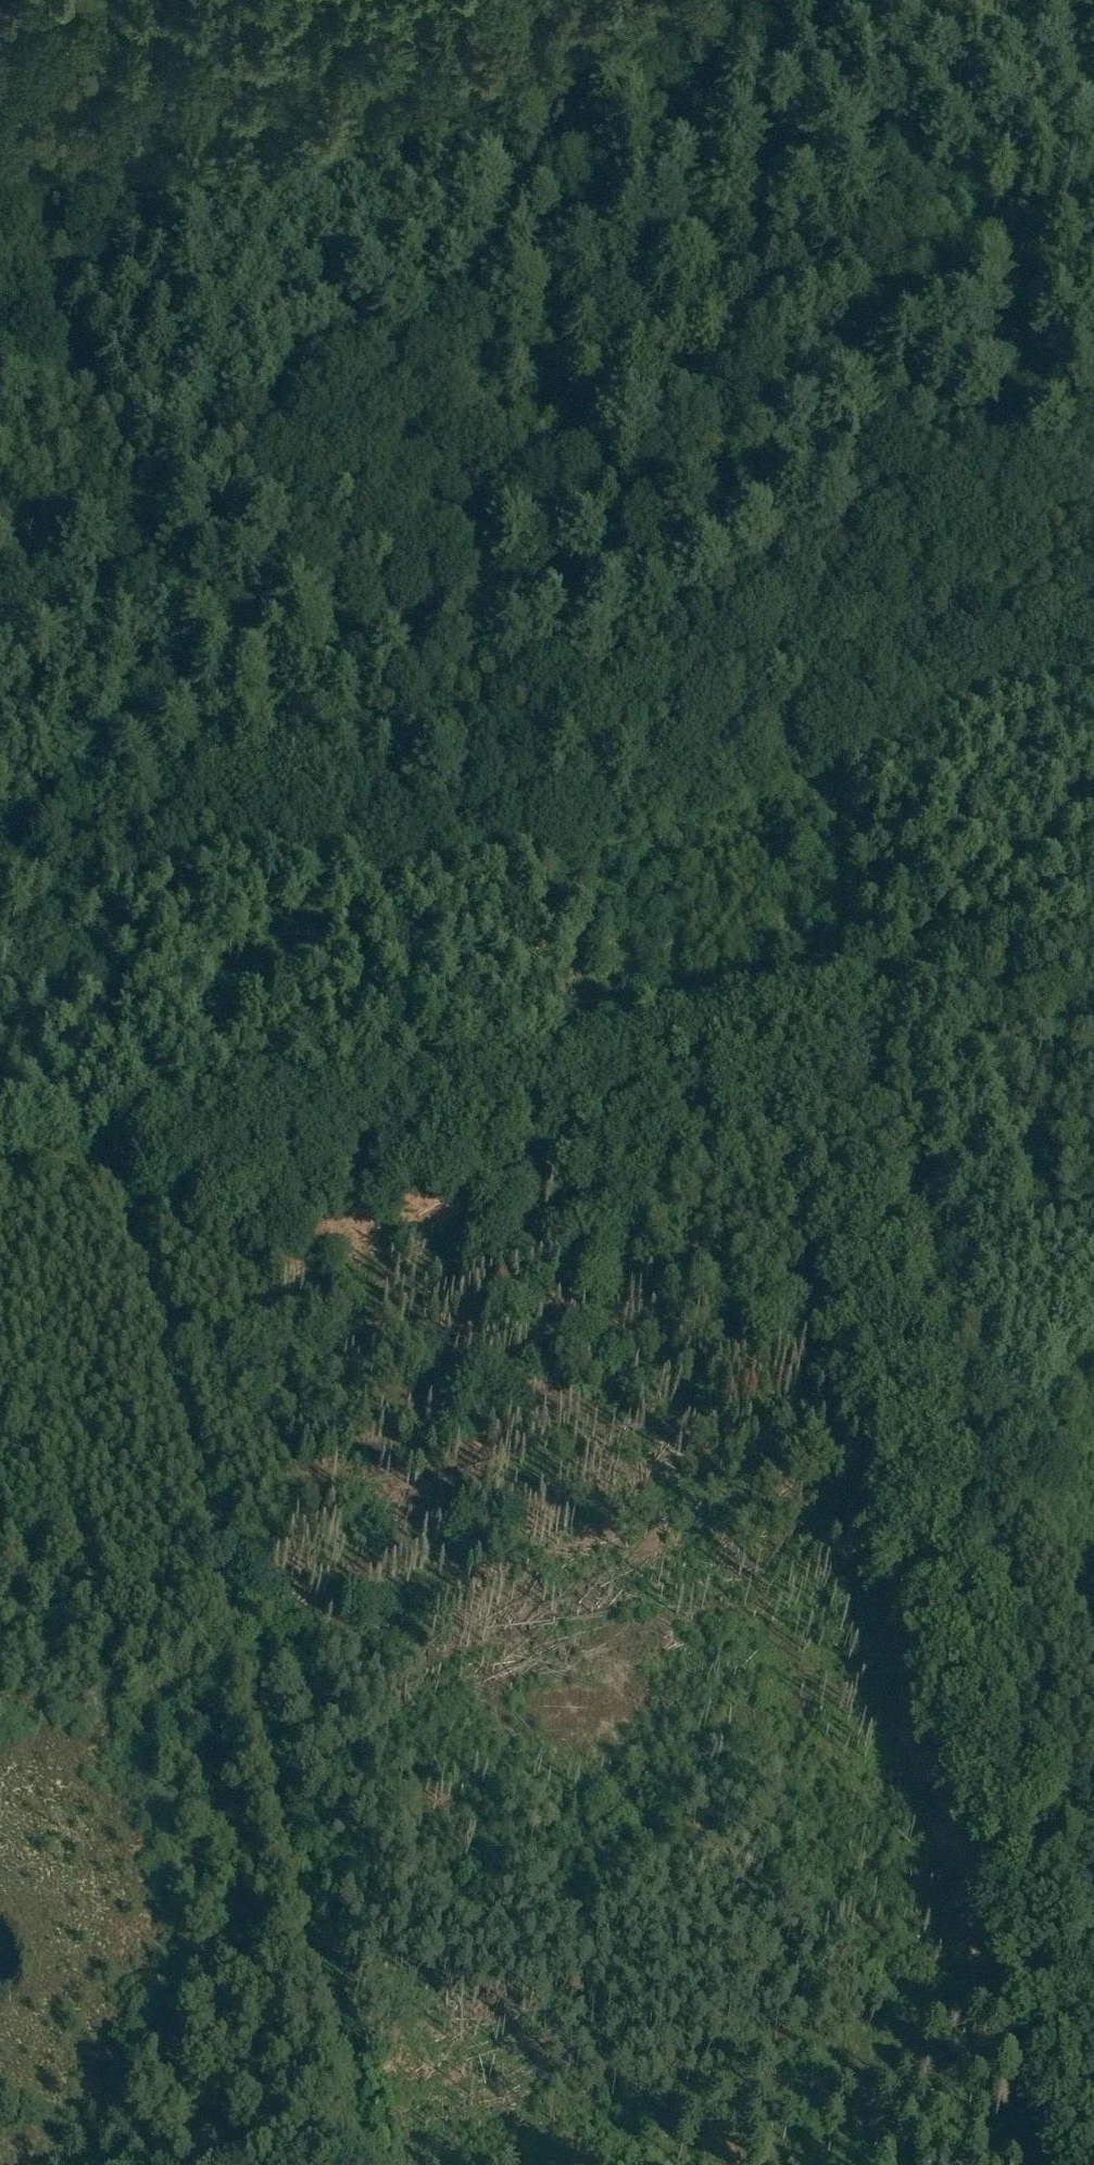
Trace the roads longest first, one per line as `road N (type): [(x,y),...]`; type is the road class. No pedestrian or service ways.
road 1 (track): [(823,637),(823,752),(864,1015),(1093,1936)]
road 2 (track): [(807,60),(855,203),(867,329),(865,404),(823,637)]

